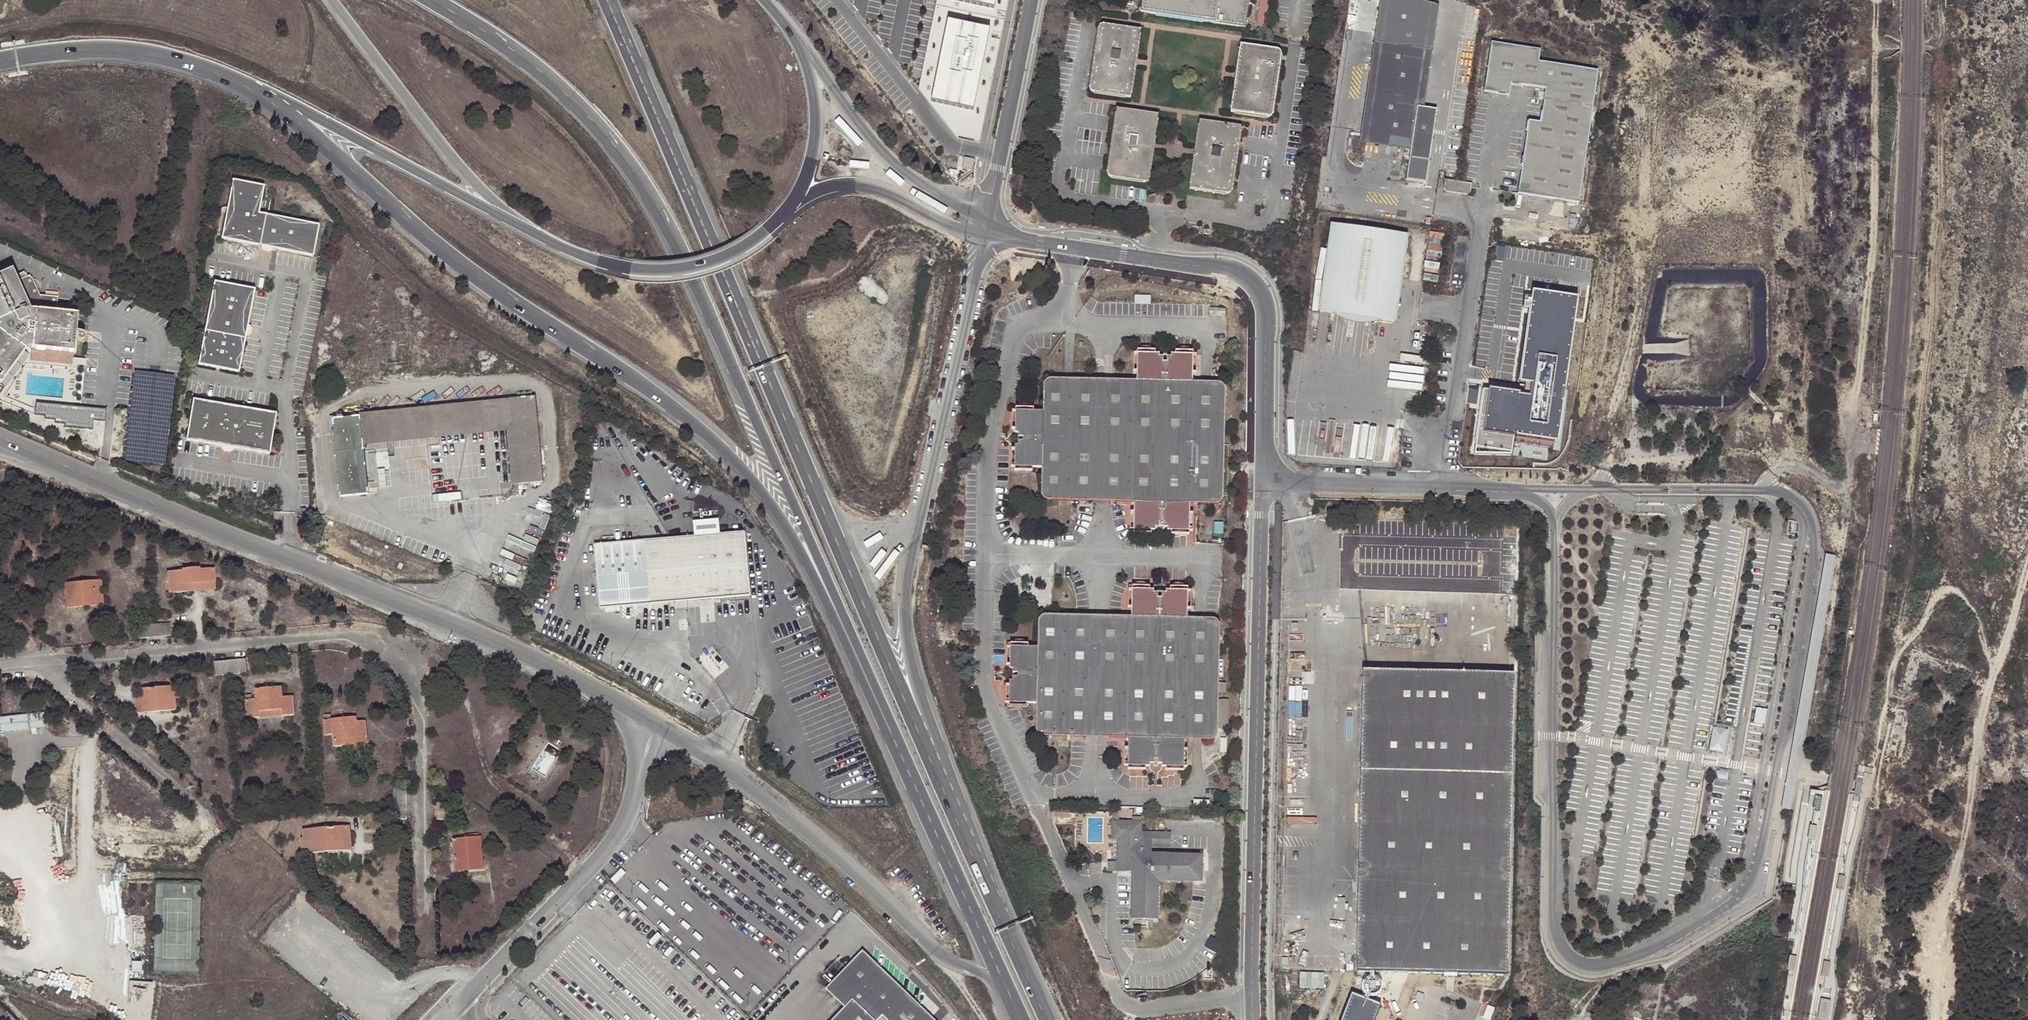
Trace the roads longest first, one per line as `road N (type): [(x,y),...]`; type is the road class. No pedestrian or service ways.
road 1 (primary): [(245,87),(304,128),(446,254),(644,384),(745,471),(808,568),(892,735)]
road 2 (primary): [(432,0),(575,101),(643,186),(705,300),(892,735)]
road 3 (unclassified): [(31,451),(558,670),(637,713)]
road 4 (unclassified): [(0,664),(345,633),(370,641),(402,670),(419,709),(424,911)]
road 5 (unclassified): [(978,869),(917,685),(904,597),(985,234)]
road 6 (trunk): [(978,869),(730,290)]
road 7 (tertiary): [(1263,480),(1252,1001)]
road 8 (track): [(1875,0),(1873,248),(1850,479),(1841,497)]
road 9 (tertiary): [(985,234),(1220,268),(1250,281),(1266,314),(1263,480)]
road 10 (unclassified): [(671,732),(777,808),(952,961),(1006,985)]
road 11 (track): [(1599,489),(1637,313),(1645,135),(1638,111)]
road 12 (primary): [(245,87),(548,240)]
road 13 (unclassified): [(1039,815),(1114,995),(1134,1006),(1252,1001)]
road 14 (primary): [(330,0),(466,175),(548,240)]
road 15 (primary): [(730,290),(607,0)]
road 16 (unclassified): [(1423,489),(1430,451),(1454,413),(1485,190)]
road 17 (unclassified): [(639,779),(618,836),(453,1013)]
road 18 (unclassified): [(985,234),(964,208),(882,150),(795,35)]
road 19 (trunk): [(892,735),(1006,985)]
road 20 (primary): [(548,240),(612,266),(683,270),(753,245),(788,212)]
road 21 (track): [(72,904),(87,866),(89,753),(76,742),(34,741),(22,752),(22,775)]
road 22 (primary): [(0,61),(118,50),(245,87)]
road 23 (tertiary): [(985,234),(1031,0)]
road 24 (track): [(0,951),(40,965),(69,963),(84,956),(89,941),(72,904),(0,852)]
road 25 (unclassified): [(788,212),(820,191),(865,185),(985,234)]
road 26 (track): [(1837,589),(1847,521),(1841,497),(1790,465),(1758,490)]
road 27 (primary): [(788,212),(807,173),(817,127),(795,35)]
road 28 (trunk): [(1046,1019),(978,869)]
road 29 (unclassified): [(1263,480),(1423,489)]
road 30 (track): [(205,815),(198,833),(182,838),(89,831)]

